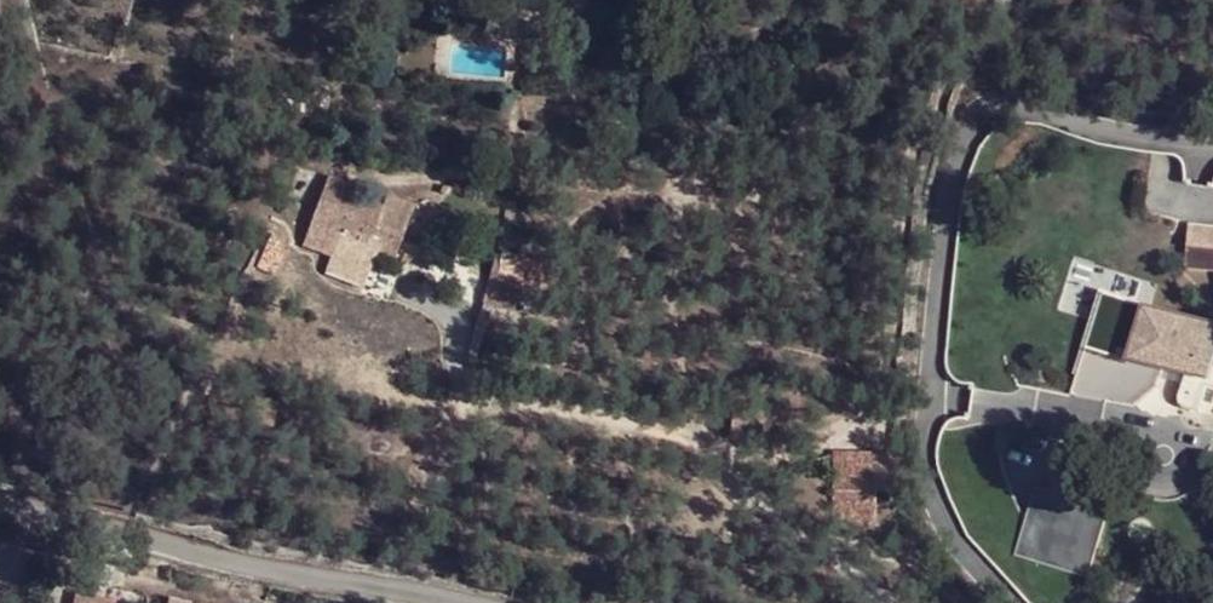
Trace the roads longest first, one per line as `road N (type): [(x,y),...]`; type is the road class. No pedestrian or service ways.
road 1 (residential): [(1212,147),(1111,132),(1010,103),(973,124),(949,199),(928,477),(959,544),(1011,602)]
road 2 (residential): [(500,602),(128,529),(0,490)]

